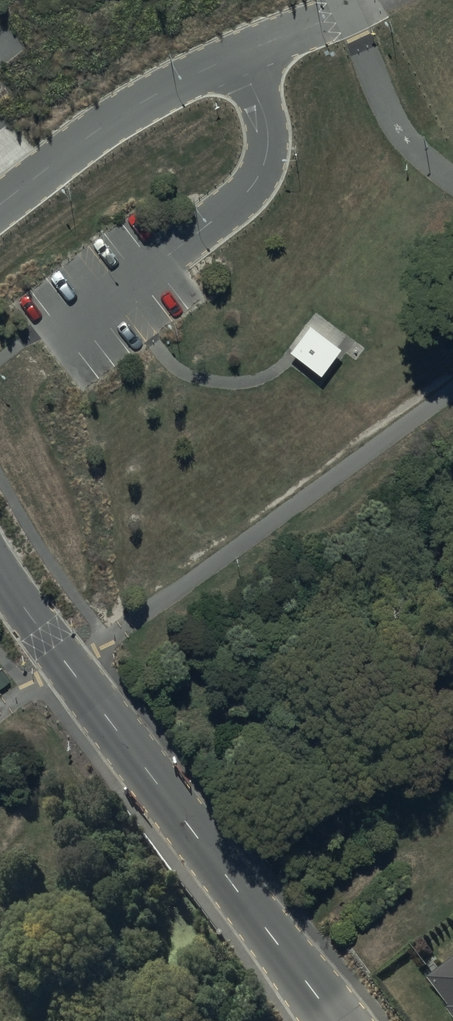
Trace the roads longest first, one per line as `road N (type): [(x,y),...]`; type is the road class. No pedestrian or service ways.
road 1 (unclassified): [(0,204),(141,103),(237,55)]
road 2 (unclassified): [(237,55),(266,124),(263,164),(253,185),(172,255)]
road 3 (residential): [(251,913),(150,775)]
road 4 (residential): [(251,913),(332,1020)]
road 5 (unclassified): [(237,55),(358,5)]

